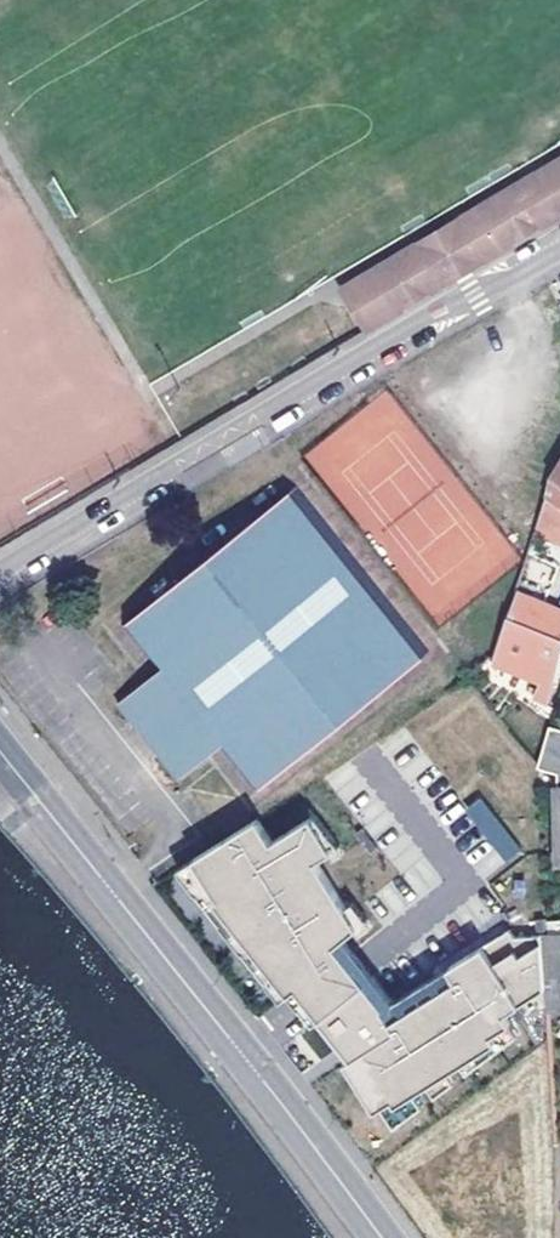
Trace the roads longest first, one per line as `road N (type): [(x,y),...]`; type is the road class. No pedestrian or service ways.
road 1 (residential): [(0,573),(559,250)]
road 2 (secondary): [(384,1237),(0,751)]

